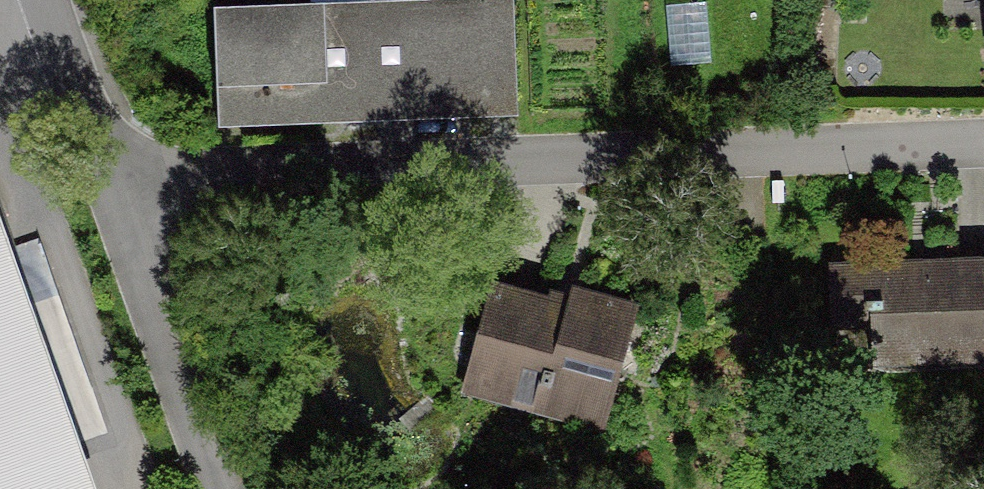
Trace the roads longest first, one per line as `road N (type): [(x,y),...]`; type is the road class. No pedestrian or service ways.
road 1 (residential): [(109,178),(983,145)]
road 2 (residential): [(109,178),(219,488)]
road 3 (residential): [(49,0),(109,178)]

